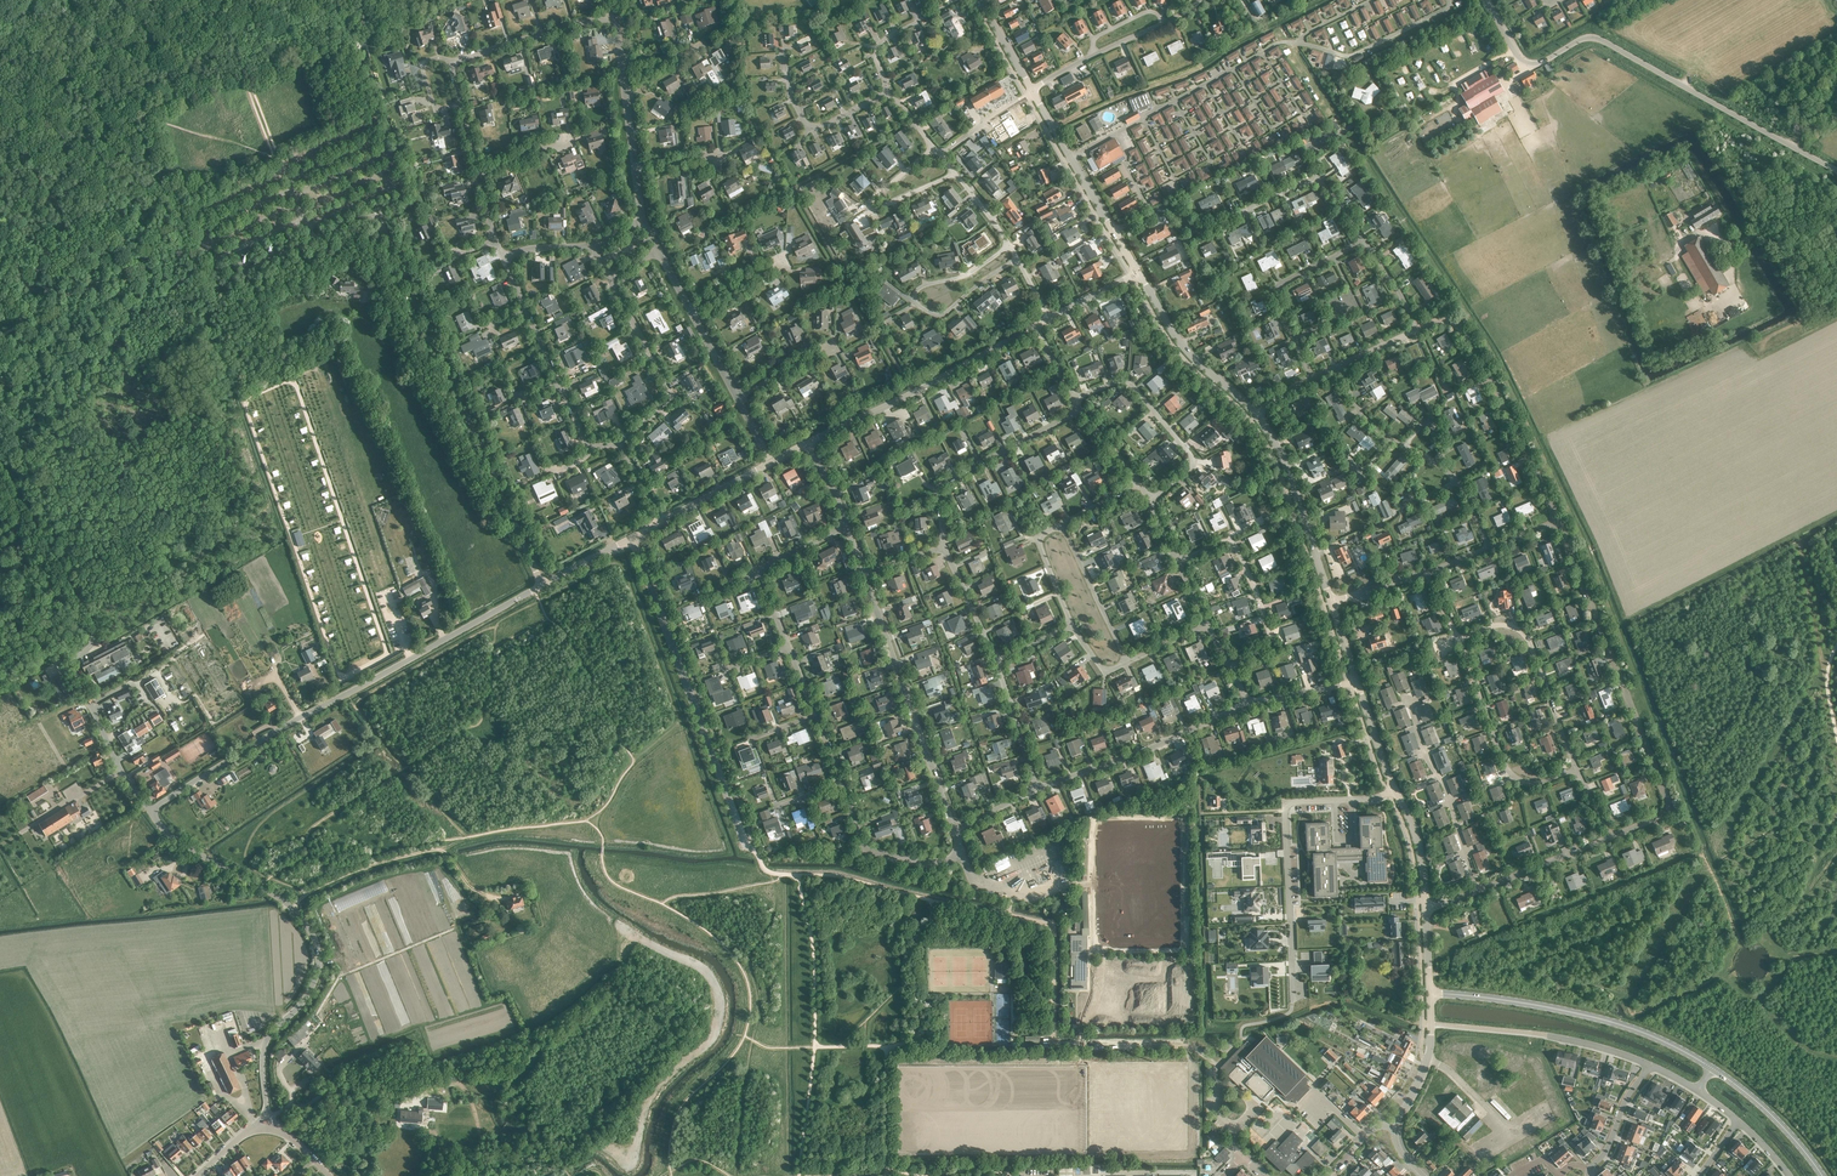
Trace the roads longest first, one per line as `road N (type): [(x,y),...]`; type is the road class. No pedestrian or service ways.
road 1 (track): [(361,672),(385,650),(298,393),(286,382),(250,398),(246,409),(333,664),(341,675),(356,674)]
road 2 (tertiary): [(150,811),(542,585)]
road 3 (tertiary): [(1836,172),(1599,39),(1523,61),(1485,0)]
road 4 (residential): [(542,585),(375,212)]
road 5 (tertiary): [(266,1104),(264,1048),(314,983),(314,940),(291,908),(186,846),(150,811)]
road 6 (unclassified): [(150,811),(125,777),(74,670),(93,633),(0,479)]
road 7 (residential): [(1558,520),(1672,811),(1611,837)]
road 8 (unclassified): [(747,850),(633,538)]
road 9 (track): [(912,392),(795,189),(867,150)]
road 10 (residential): [(1364,241),(1315,182),(1205,230),(1163,210),(1114,232)]
road 11 (residential): [(1430,993),(1604,1019),(1713,1069)]
road 12 (residential): [(1394,788),(1372,798),(1286,807),(1293,992)]
road 13 (track): [(1693,124),(1803,313),(1762,348)]
road 14 (residential): [(954,831),(863,575)]
road 15 (residential): [(1419,329),(1445,321),(1460,328),(1558,520)]
road 16 (tertiary): [(807,443),(1035,325)]
road 17 (residential): [(1016,259),(943,313),(916,303),(922,285),(965,275),(1008,245)]
road 18 (track): [(222,25),(188,46),(129,53),(92,80),(67,69),(14,89)]
road 19 (residential): [(1037,789),(1144,751),(1248,702)]
road 20 (residential): [(944,547),(938,488),(1079,410)]
road 21 (residential): [(1149,502),(1188,470),(1190,453),(1126,381),(1074,398)]
road 22 (residential): [(1576,770),(1533,784),(1510,773),(1459,639)]
road 23 (residential): [(1576,770),(1525,636),(1500,625),(1459,639)]
road 24 (residential): [(1229,665),(1270,641),(1235,546),(1218,543),(1178,562)]
road 25 (track): [(0,157),(142,113),(122,58)]
road 26 (residential): [(1477,891),(1410,698)]
road 27 (tertiary): [(1331,602),(1286,466),(1257,414)]
road 28 (residential): [(617,441),(668,394),(609,278)]
road 29 (tertiary): [(1257,414),(1196,361),(1137,274)]
road 30 (residential): [(955,173),(871,205),(933,149)]
road 31 (track): [(374,0),(354,28),(246,10),(222,25)]
road 32 (residential): [(961,855),(932,864),(867,854),(843,783)]
road 33 (residential): [(450,58),(613,13)]
road 34 (tertiary): [(1114,232),(1032,89)]
road 35 (residential): [(885,95),(811,126),(791,96),(783,52)]
road 36 (residential): [(1127,662),(1062,523)]
road 37 (residential): [(1713,1069),(1769,1112),(1821,1175)]
road 38 (track): [(279,159),(142,113)]
road 39 (residential): [(1611,837),(1477,891)]
road 40 (tertiary): [(1394,1127),(1427,1058),(1430,993)]
road 41 (residential): [(955,0),(880,42),(885,95)]
road 42 (residential): [(1037,789),(996,661)]
road 43 (residential): [(1294,338),(1359,307),(1335,256)]
road 44 (tertiary): [(1426,908),(1417,838),(1394,788)]
road 45 (residential): [(996,661),(944,547)]
road 46 (tertiary): [(661,521),(771,462)]
road 47 (residential): [(1071,625),(1036,537),(1062,523)]
road 48 (residential): [(1651,1065),(1589,1170)]
road 49 (residential): [(1294,338),(1276,290),(1335,256)]

